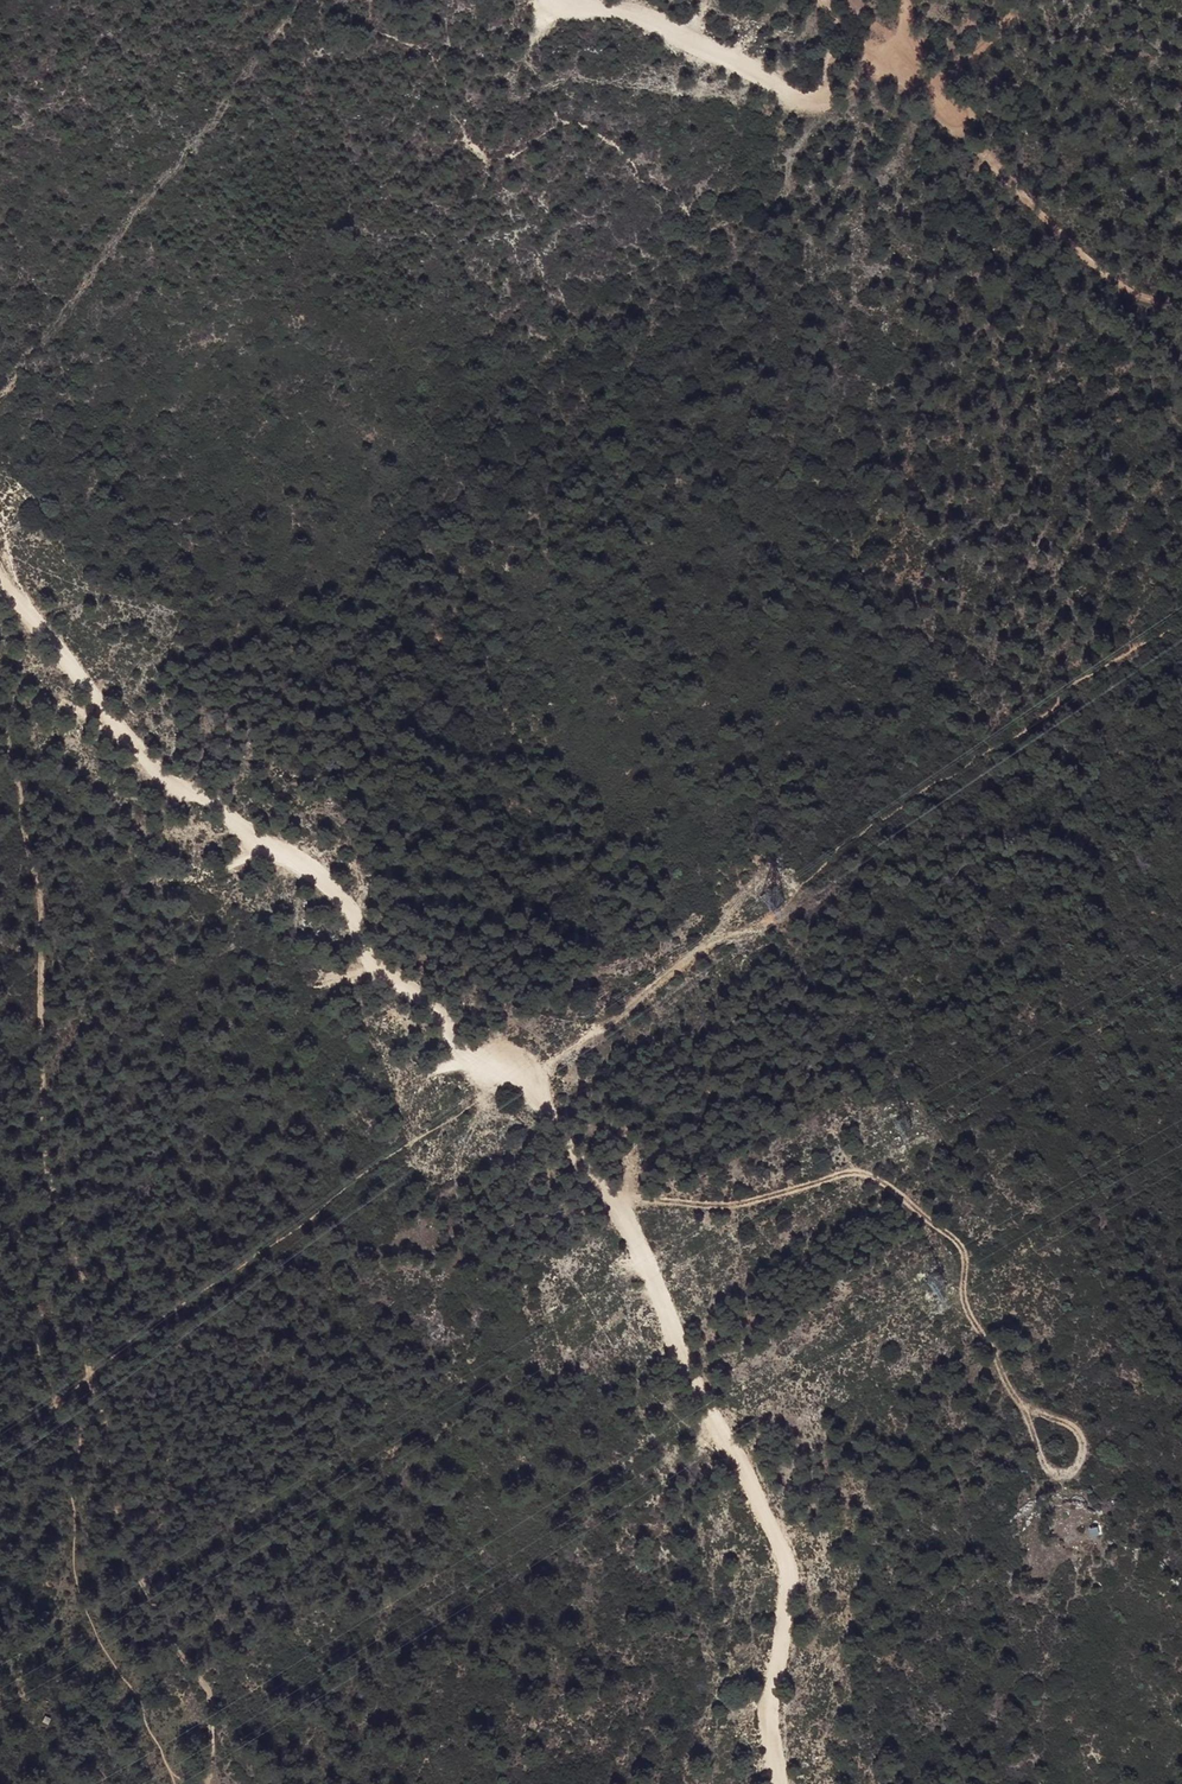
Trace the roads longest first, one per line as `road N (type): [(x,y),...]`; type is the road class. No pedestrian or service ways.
road 1 (track): [(788,1783),(766,1714),(770,1518),(605,1184),(395,975),(301,869),(138,755),(0,598)]
road 2 (track): [(612,1197),(738,1202),(859,1172),(884,1182),(967,1255),(969,1309),(1002,1381),(1045,1470),(1068,1471),(1084,1443),(1037,1411)]
road 3 (track): [(554,0),(654,21),(791,96),(816,100)]
road 4 (track): [(891,0),(879,38),(848,86),(816,100)]

